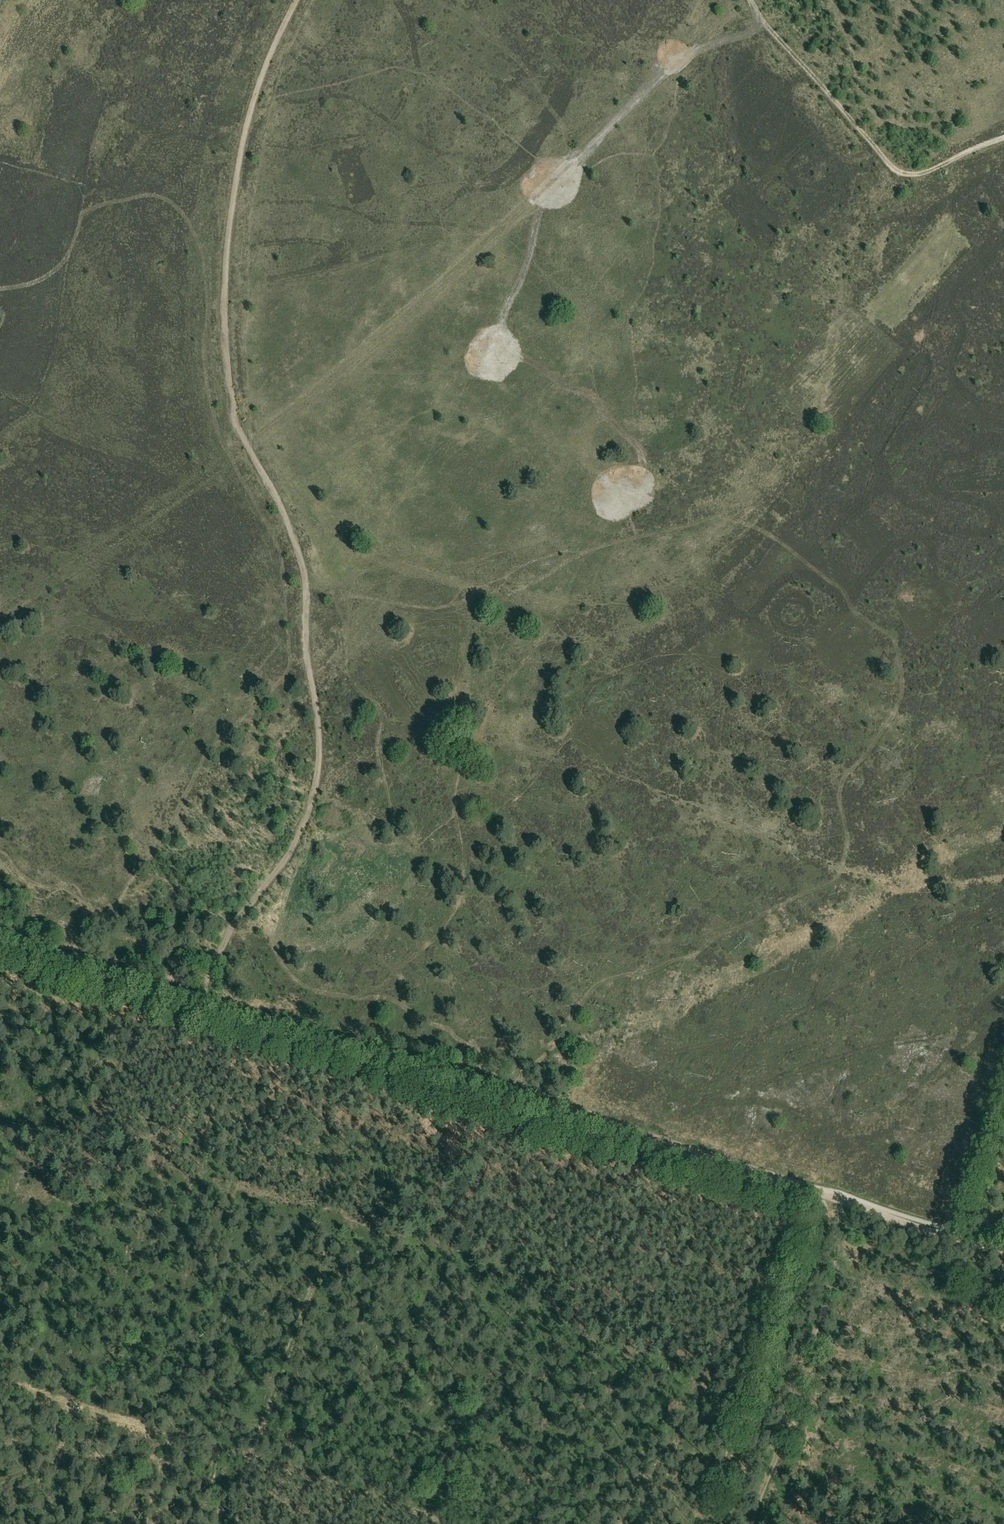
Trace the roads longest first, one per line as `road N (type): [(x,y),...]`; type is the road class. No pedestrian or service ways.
road 1 (track): [(827,1199),(204,1001)]
road 2 (track): [(763,1523),(851,1248),(827,1199)]
road 3 (track): [(204,1001),(0,934)]
road 4 (track): [(1003,1254),(827,1199)]

